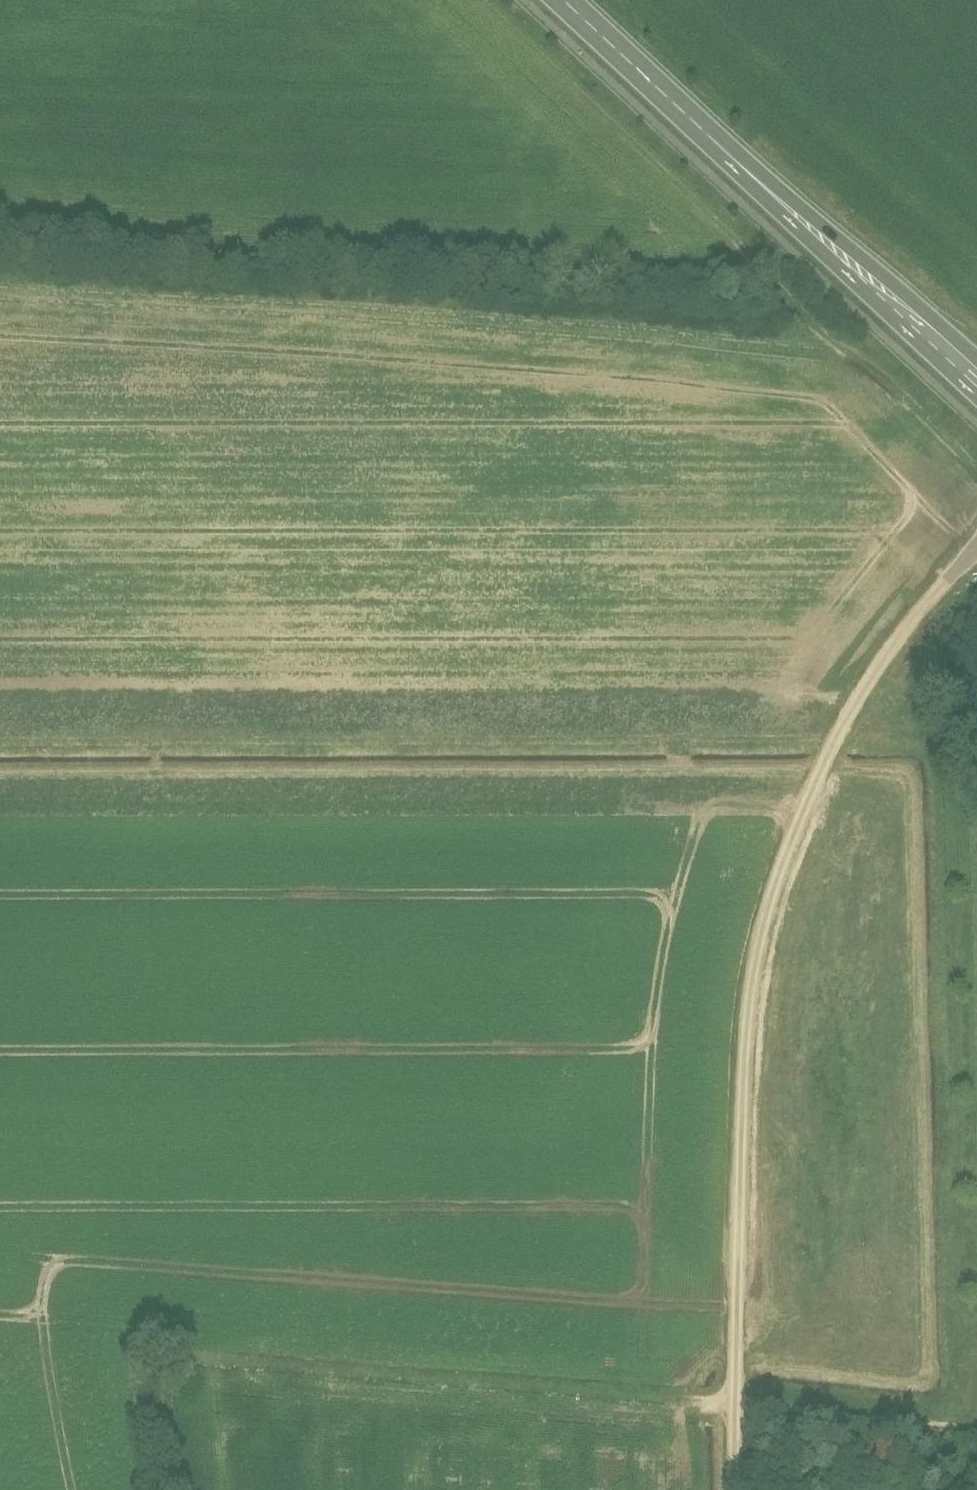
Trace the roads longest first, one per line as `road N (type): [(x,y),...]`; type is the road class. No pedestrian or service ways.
road 1 (track): [(732,1489),(745,1042),(776,867),(889,645),(976,543)]
road 2 (primary): [(560,0),(976,387)]

